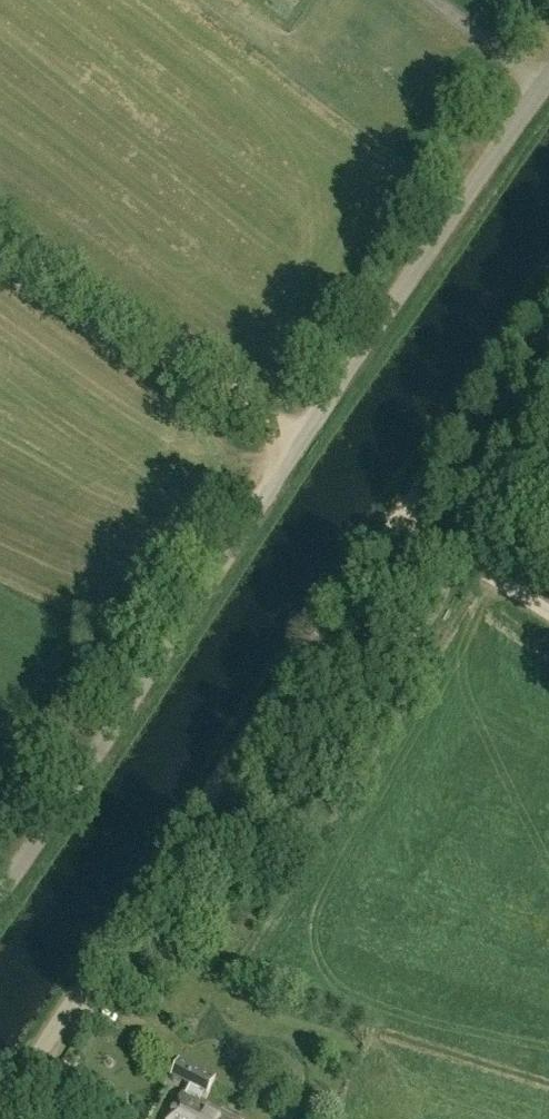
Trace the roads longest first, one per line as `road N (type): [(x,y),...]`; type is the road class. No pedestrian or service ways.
road 1 (unclassified): [(0,890),(548,72)]
road 2 (track): [(147,883),(548,299)]
road 3 (track): [(296,442),(0,239)]
road 4 (track): [(0,1107),(147,883)]
road 5 (unclassified): [(548,616),(399,510)]

